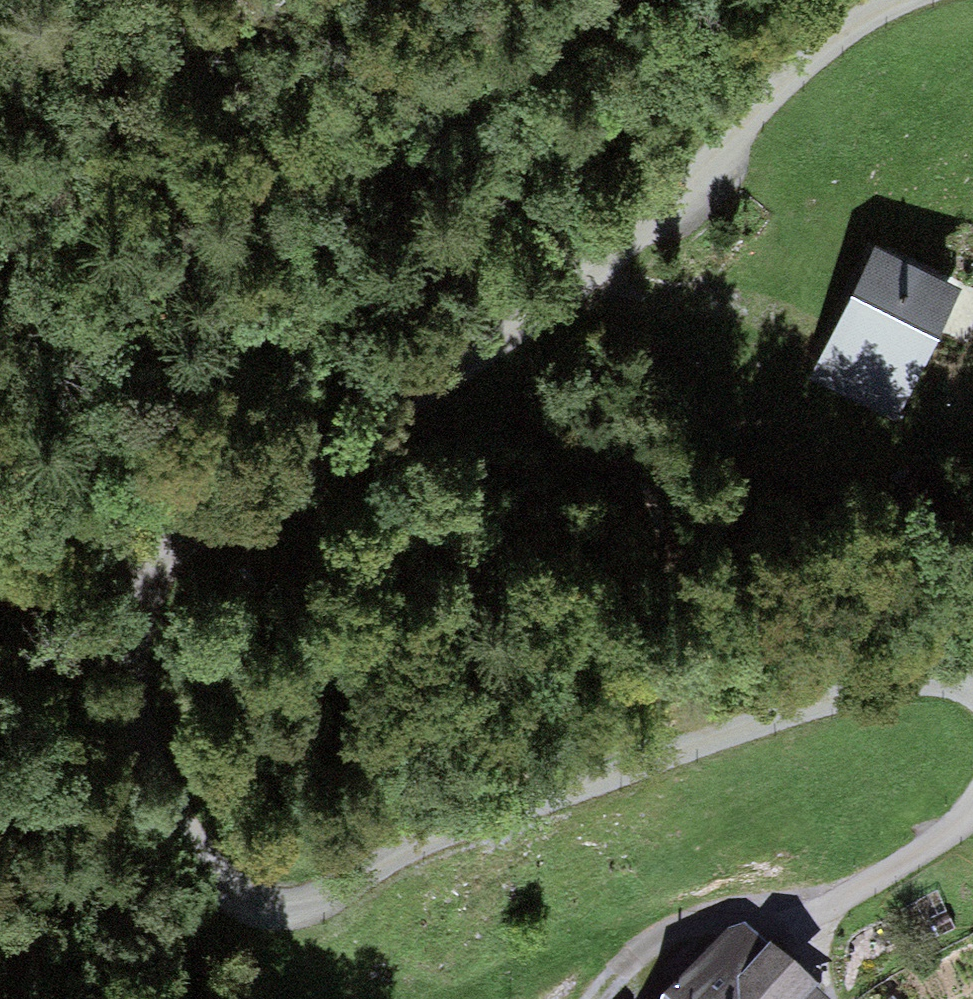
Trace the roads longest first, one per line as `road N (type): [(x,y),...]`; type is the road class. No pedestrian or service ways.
road 1 (residential): [(901,0),(815,55),(657,223),(164,565),(142,596),(131,690),(157,770),(225,888),(251,908),(292,907),(406,843),(878,684),(911,678),(972,689)]
road 2 (track): [(602,0),(390,205),(306,357),(279,480)]
road 3 (residential): [(972,807),(809,913)]
road 4 (track): [(0,583),(164,565)]

